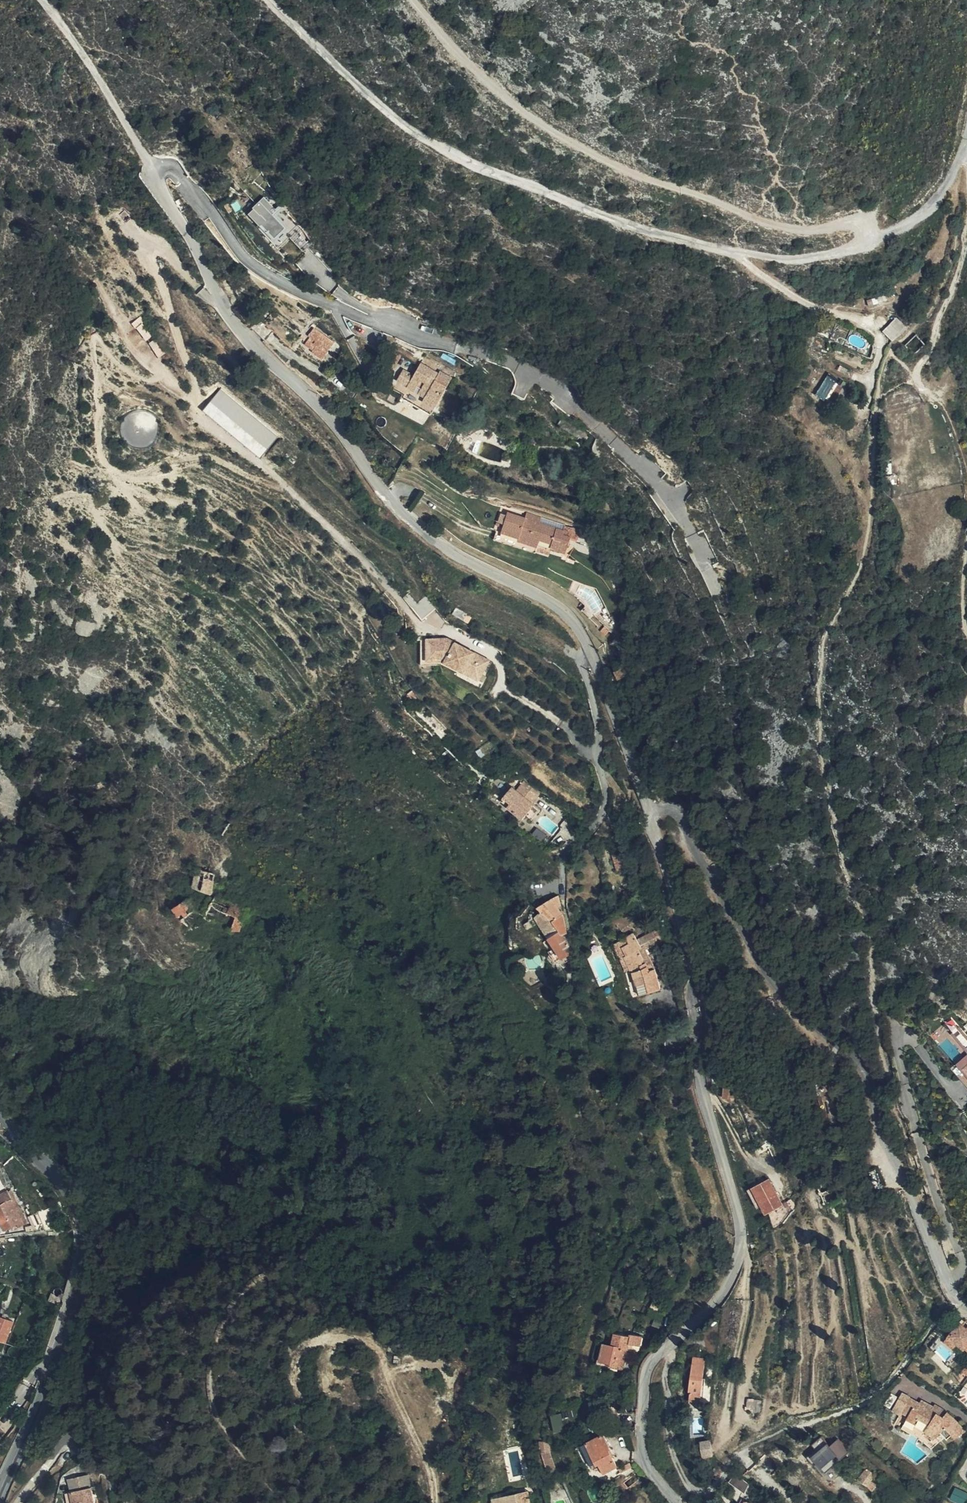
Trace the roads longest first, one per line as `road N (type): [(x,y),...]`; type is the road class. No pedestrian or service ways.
road 1 (residential): [(675,1502),(642,1453),(649,1365),(726,1288),(741,1238),(702,1080),(705,1009),(650,813)]
road 2 (track): [(270,0),(397,117),(476,163),(566,200),(657,233),(793,260),(869,244)]
road 3 (unclassified): [(966,1304),(949,1287),(879,1137),(865,1069),(781,985),(675,811),(650,813)]
road 4 (track): [(869,244),(866,230),(850,224),(797,229),(634,173),(556,131),(480,73),(416,0)]
road 5 (tertiary): [(0,1487),(44,1392),(83,1238),(62,1182),(0,1123)]
road 6 (track): [(437,1502),(435,1482),(377,1351),(349,1340),(308,1346),(298,1386),(312,1455)]
road 7 (track): [(966,241),(915,377),(947,410),(966,471)]
road 8 (track): [(155,172),(46,0)]
road 9 (track): [(736,252),(811,307),(866,323)]
road 10 (track): [(869,244),(923,217),(962,155)]

